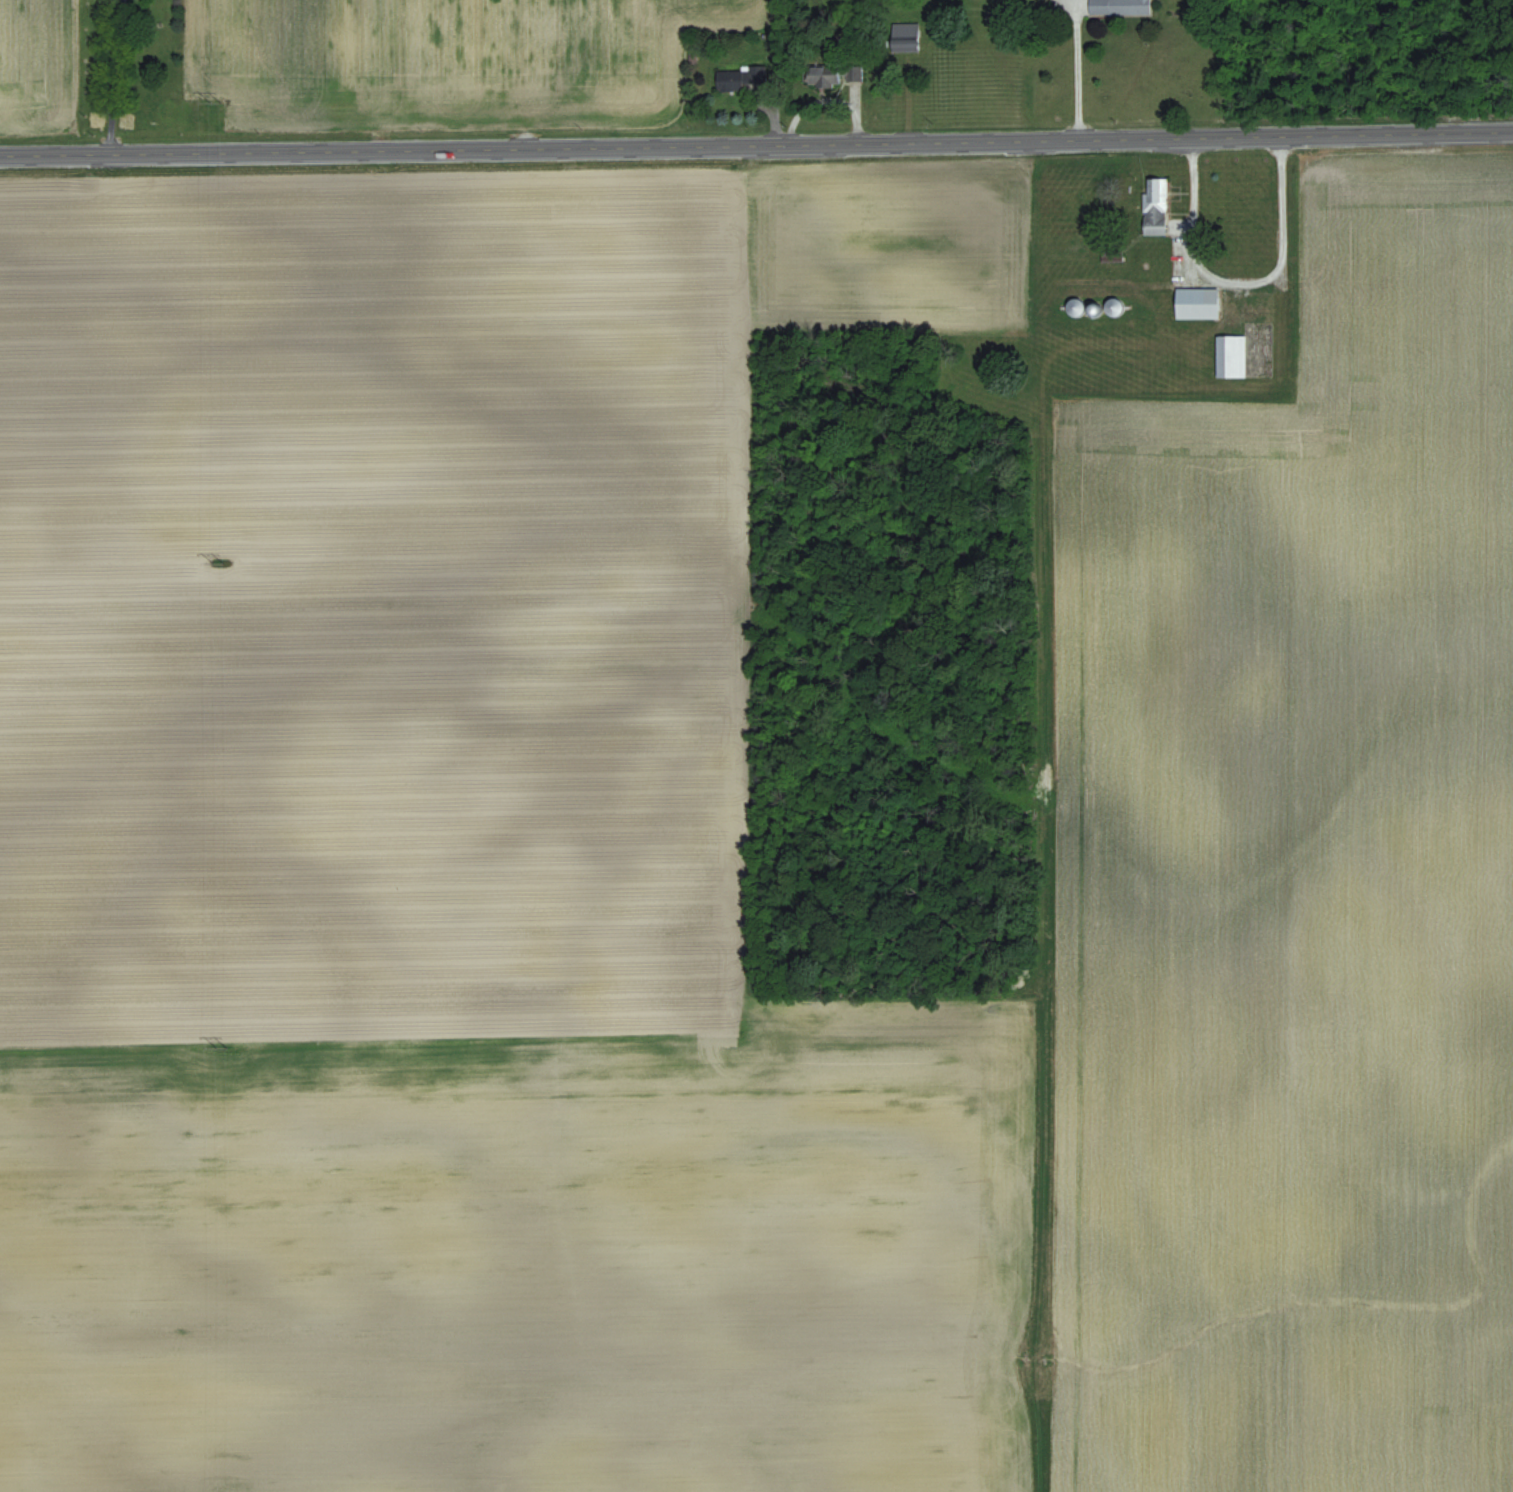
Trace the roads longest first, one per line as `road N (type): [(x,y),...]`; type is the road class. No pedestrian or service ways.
road 1 (primary): [(0,155),(1512,131)]

